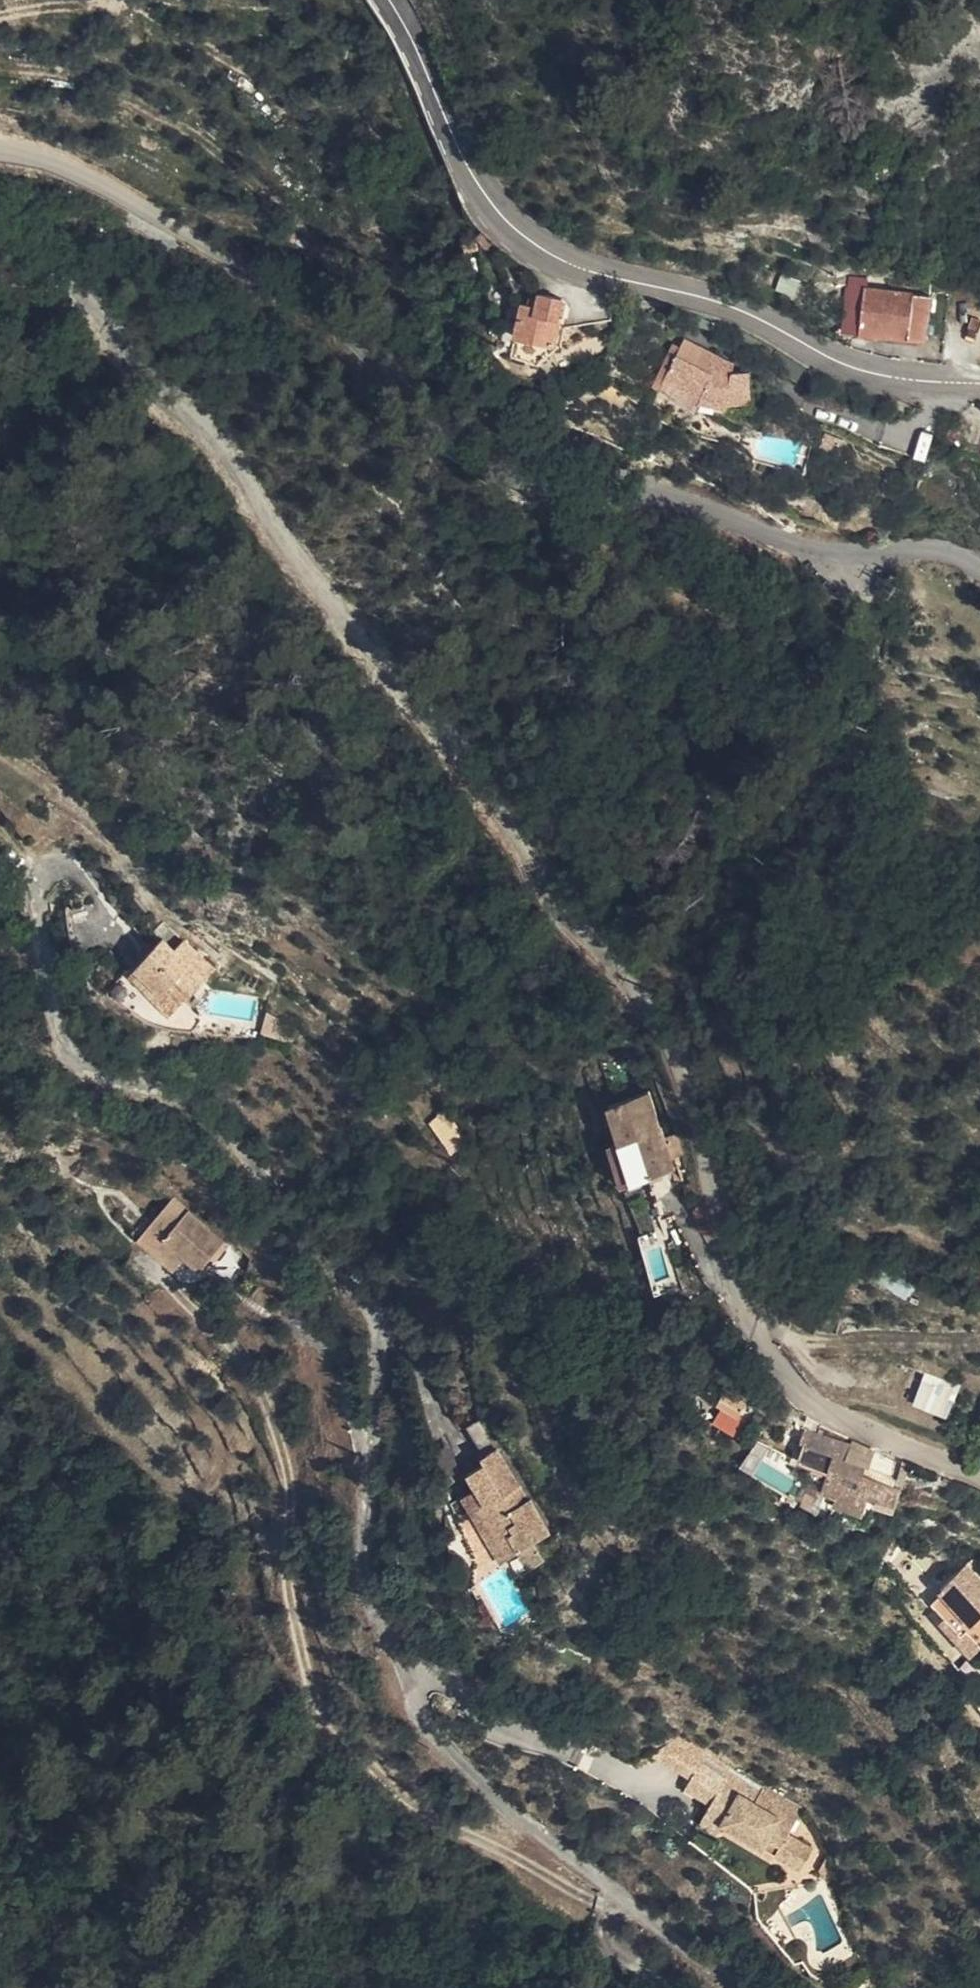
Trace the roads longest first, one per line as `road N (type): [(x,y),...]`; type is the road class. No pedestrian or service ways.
road 1 (unclassified): [(0,264),(129,356),(210,439),(354,627),(504,795),(588,928),(678,1034),(699,1109),(720,1264),(762,1353),(804,1397),(979,1477)]
road 2 (unclassified): [(746,1987),(601,1883),(452,1757),(378,1601),(371,1533),(385,1428),(377,1335),(199,1118),(87,1080),(61,1058),(34,910),(38,880),(58,864),(78,870),(123,963)]
road 3 (residential): [(0,151),(68,170),(341,318),(397,378),(465,430),(601,468),(806,551),(925,552),(979,568)]
road 4 (track): [(601,1883),(544,1878),(364,1766),(319,1714),(297,1650),(290,1493),(273,1416),(229,1344),(154,1273)]
road 5 (secondary): [(979,388),(860,373),(714,306),(579,274),(537,255),(502,226),(472,182),(387,0)]
road 6 (track): [(601,1883),(601,1921),(659,1987)]

